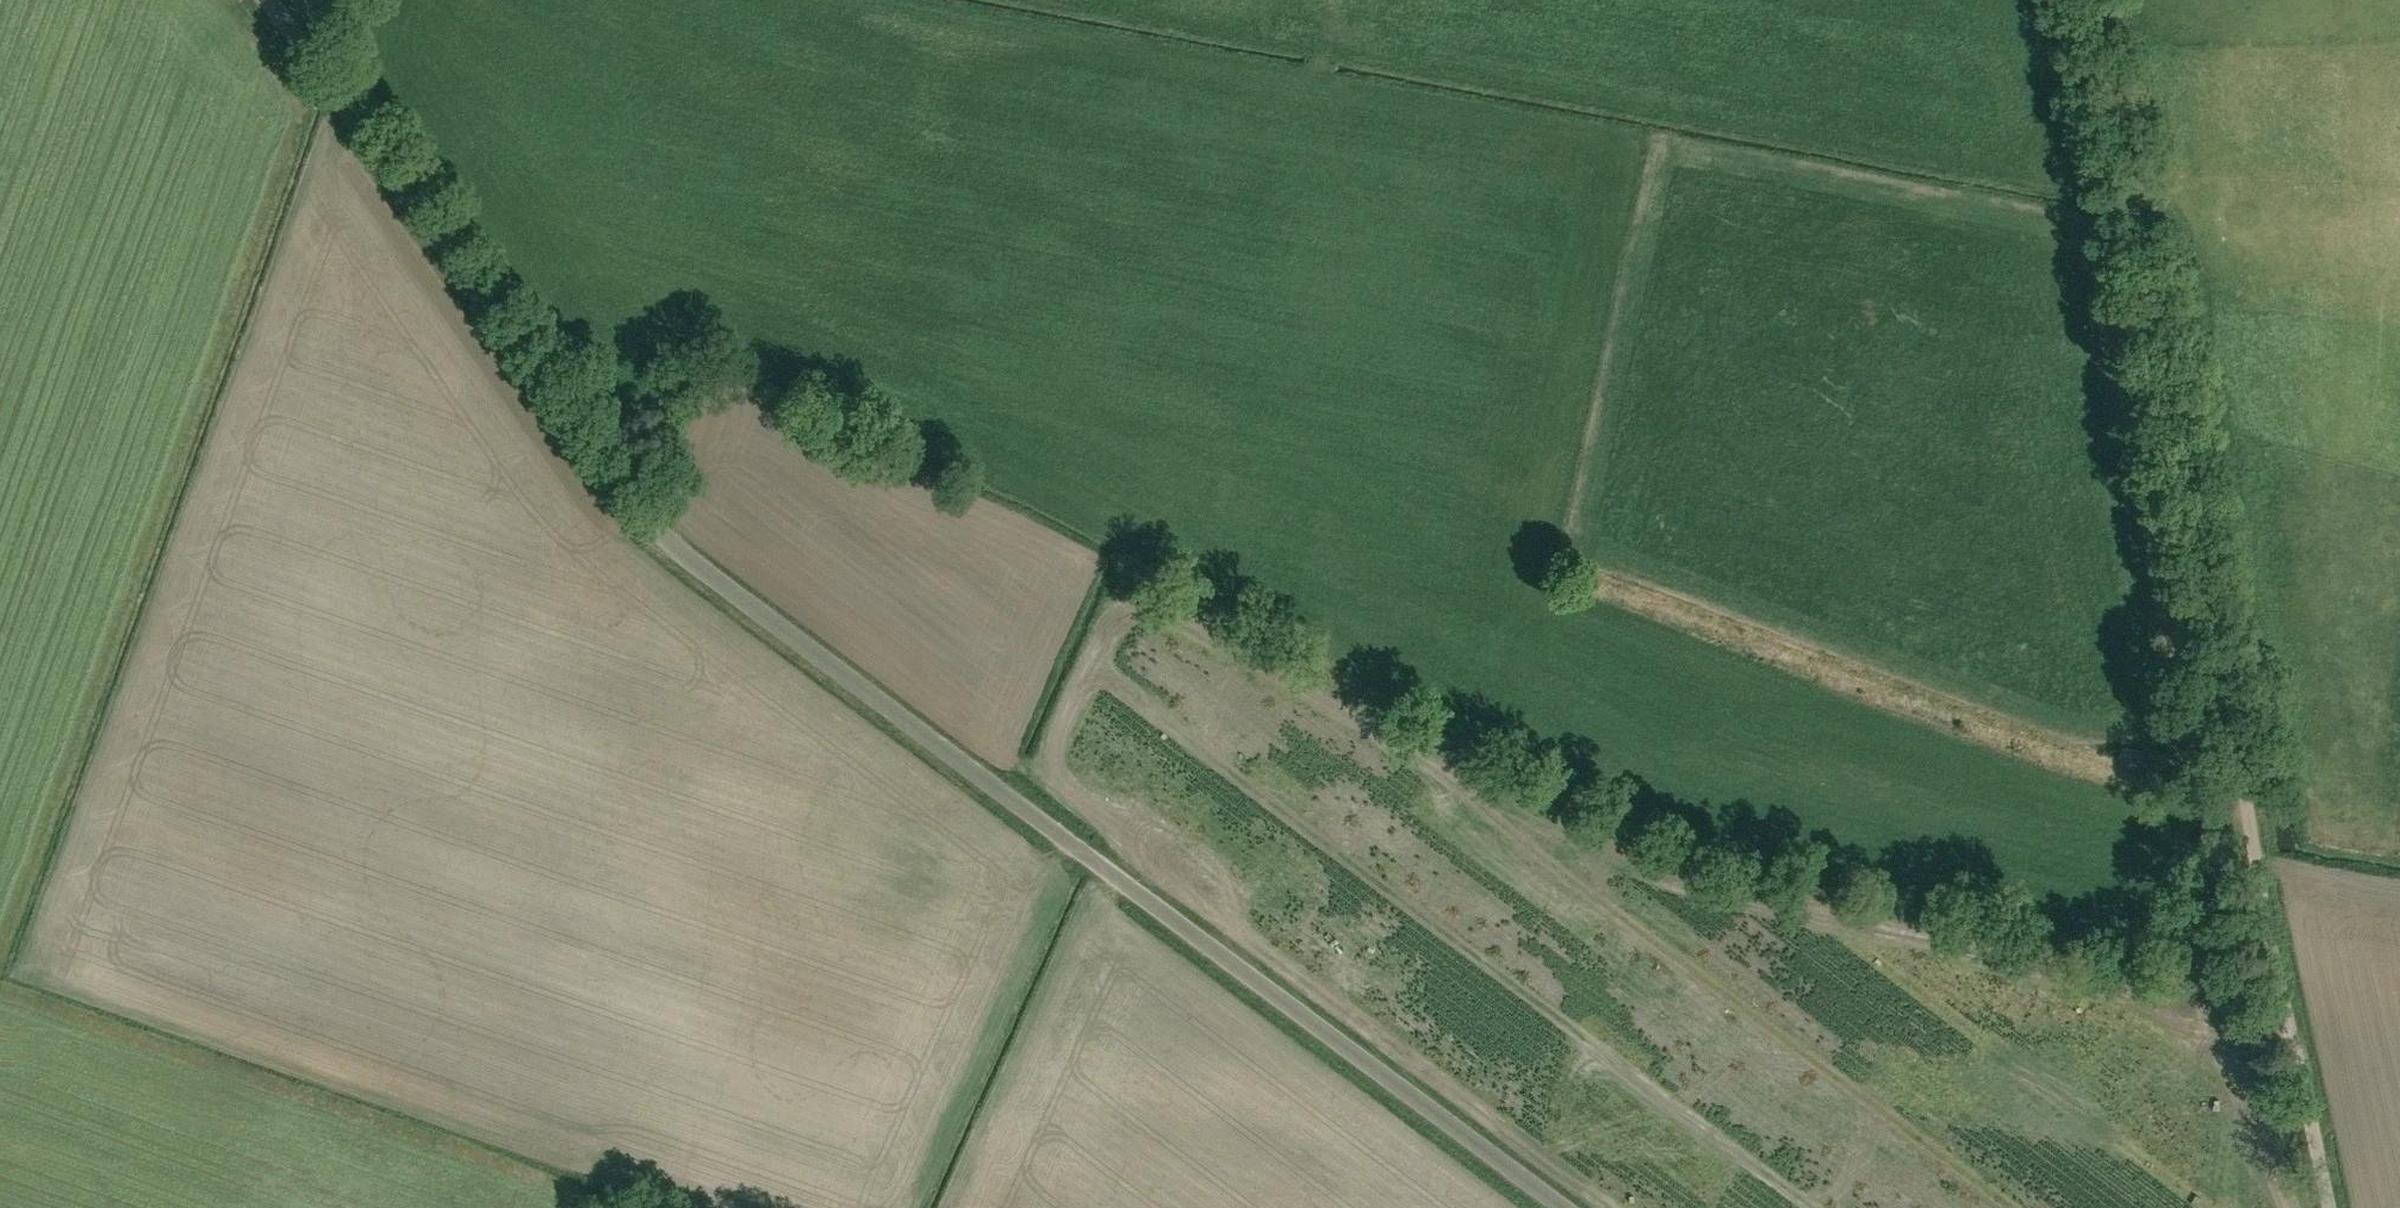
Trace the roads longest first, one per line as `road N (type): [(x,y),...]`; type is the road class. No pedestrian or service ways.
road 1 (unclassified): [(1554,1207),(625,517),(535,402),(258,0)]
road 2 (track): [(2219,662),(2089,0)]
road 3 (unclassified): [(2328,1207),(2219,662)]

